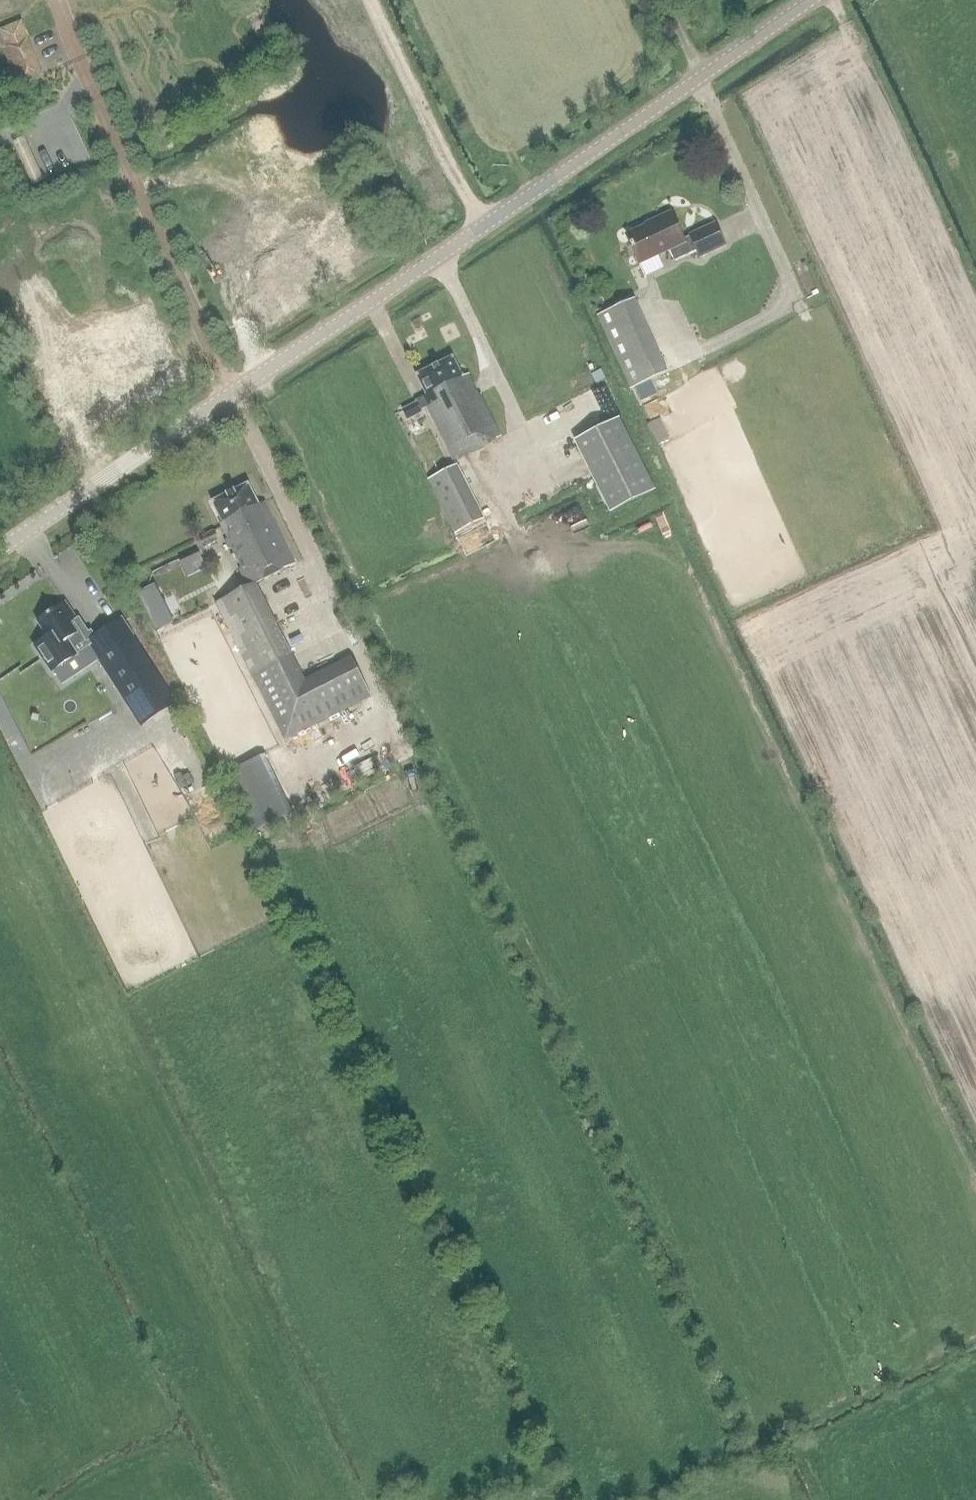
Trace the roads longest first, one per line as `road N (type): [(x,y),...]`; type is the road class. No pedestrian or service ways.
road 1 (tertiary): [(0,549),(809,0)]

